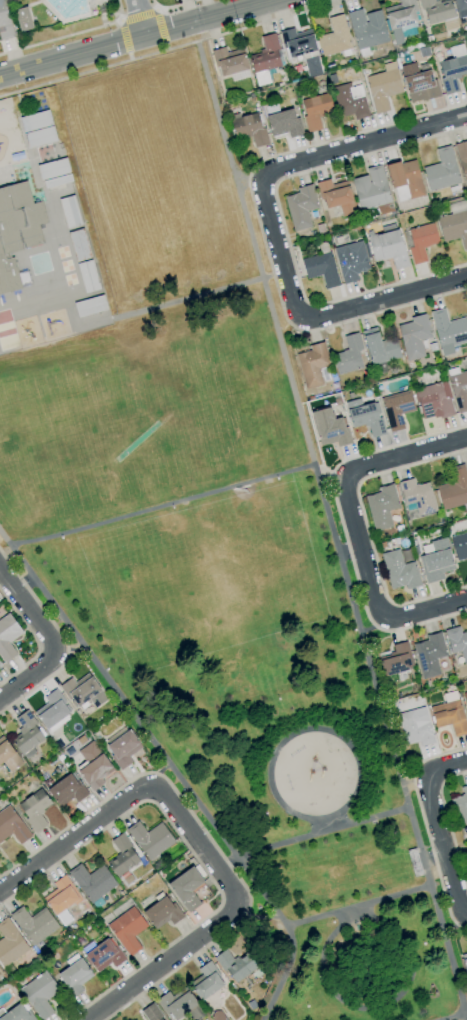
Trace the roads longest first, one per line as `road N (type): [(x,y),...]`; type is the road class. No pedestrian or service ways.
road 1 (residential): [(301,318),(264,178),(466,116)]
road 2 (residential): [(0,893),(151,782),(246,903)]
road 3 (tertiary): [(0,78),(280,0)]
road 4 (residential): [(385,621),(344,480),(466,439)]
road 5 (residential): [(88,1019),(246,903)]
road 6 (residential): [(301,318),(466,276)]
road 7 (residential): [(422,774),(466,923)]

